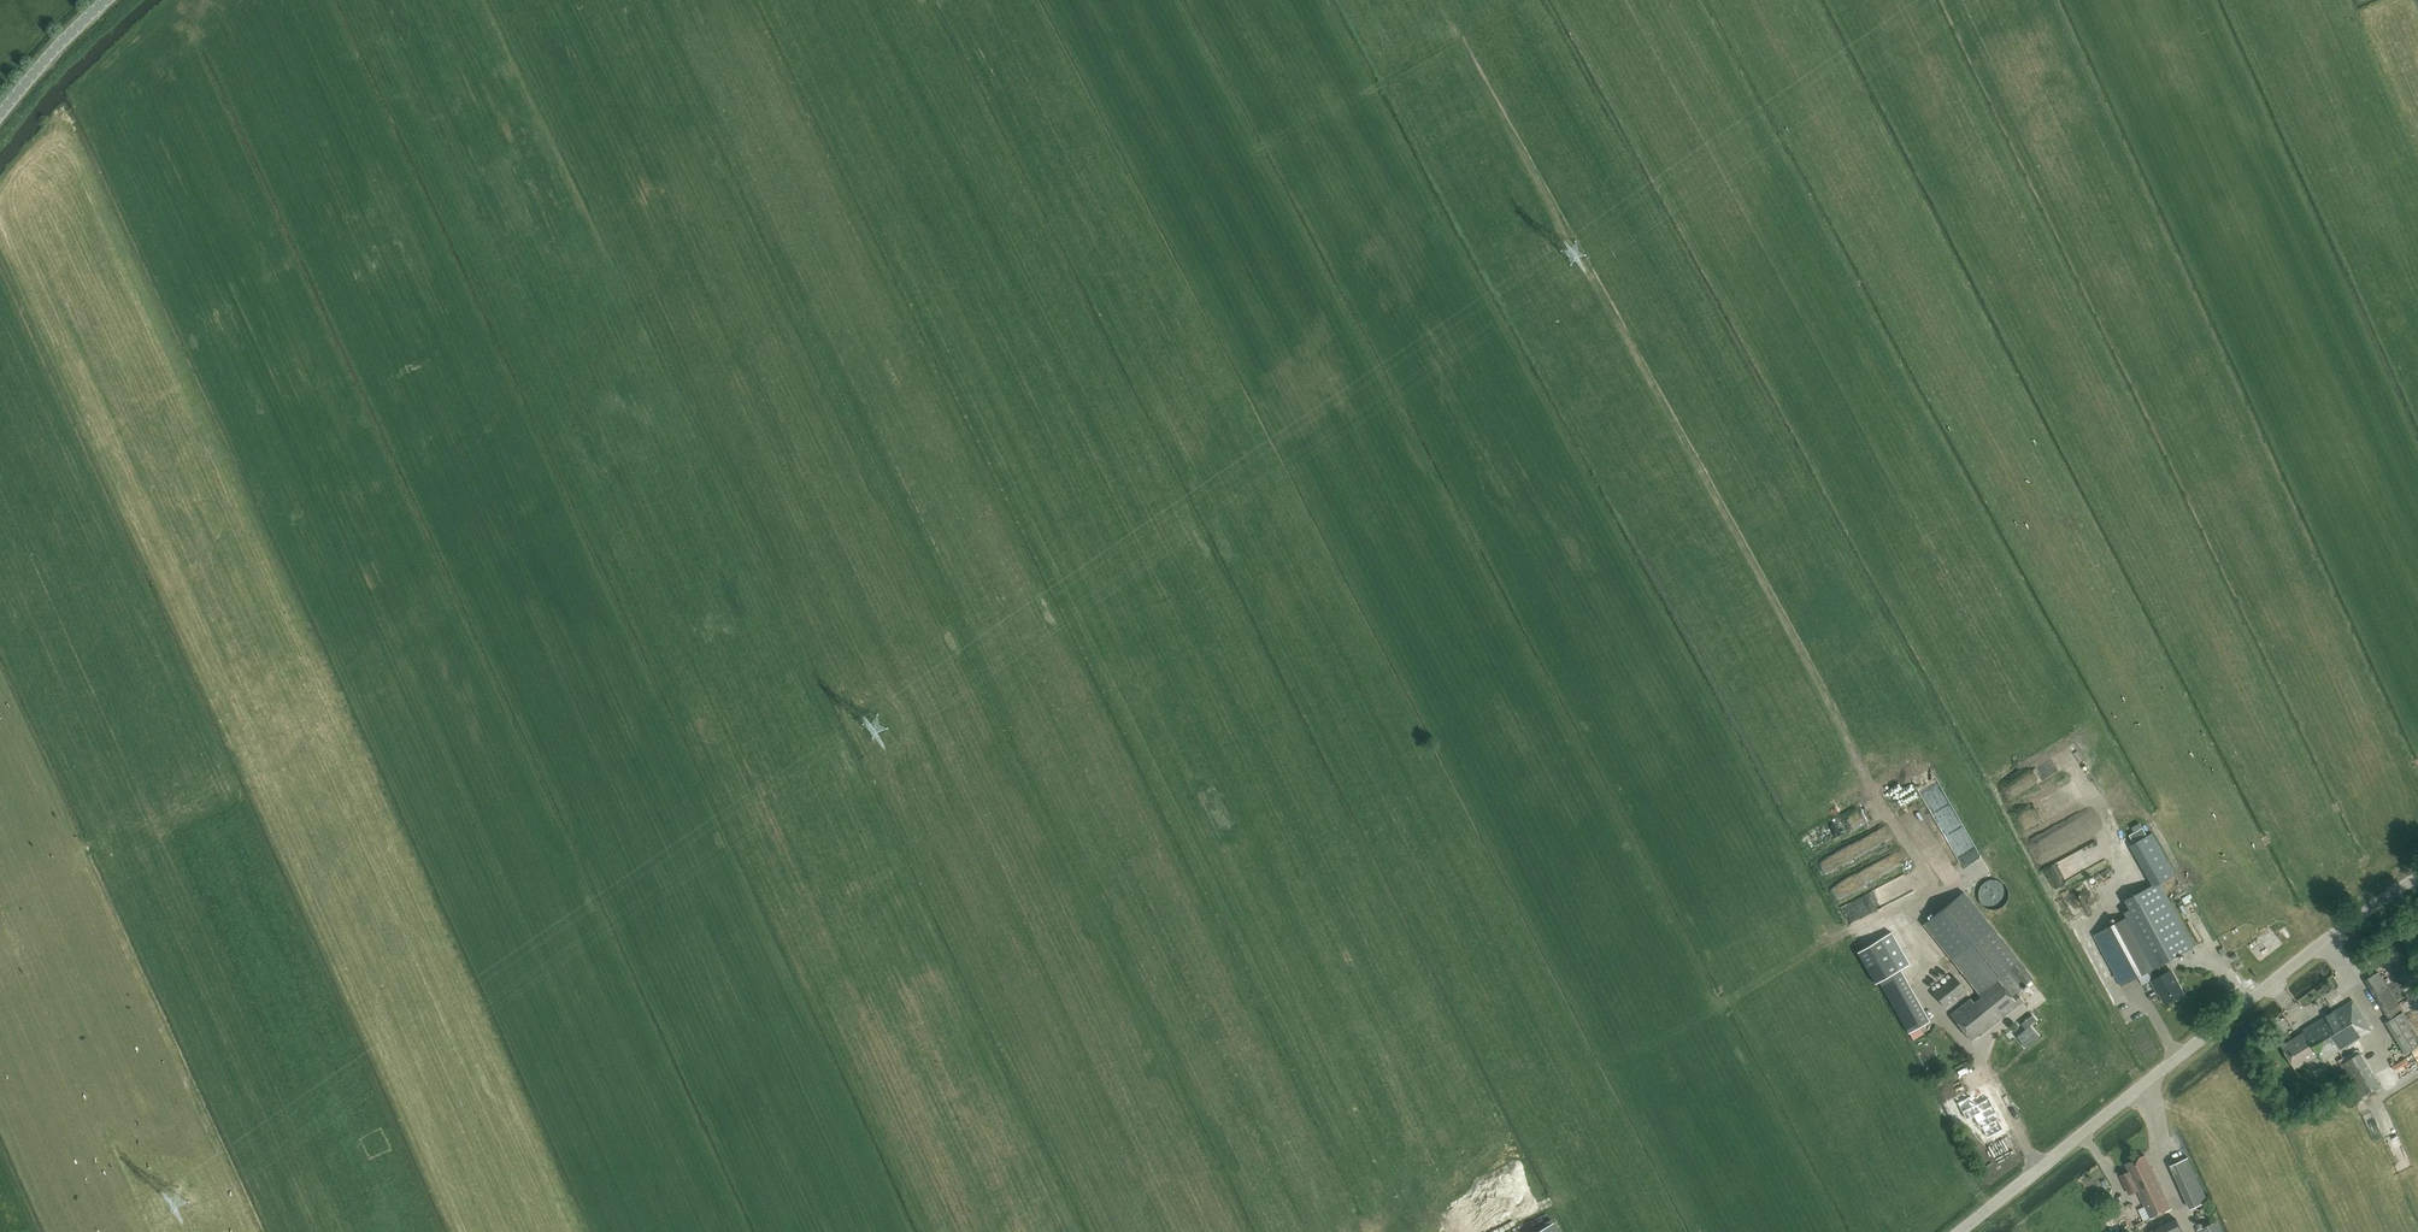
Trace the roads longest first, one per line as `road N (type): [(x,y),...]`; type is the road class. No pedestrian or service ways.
road 1 (unclassified): [(1960,1231),(2330,939),(2417,879)]
road 2 (unclassified): [(106,0),(0,114)]

